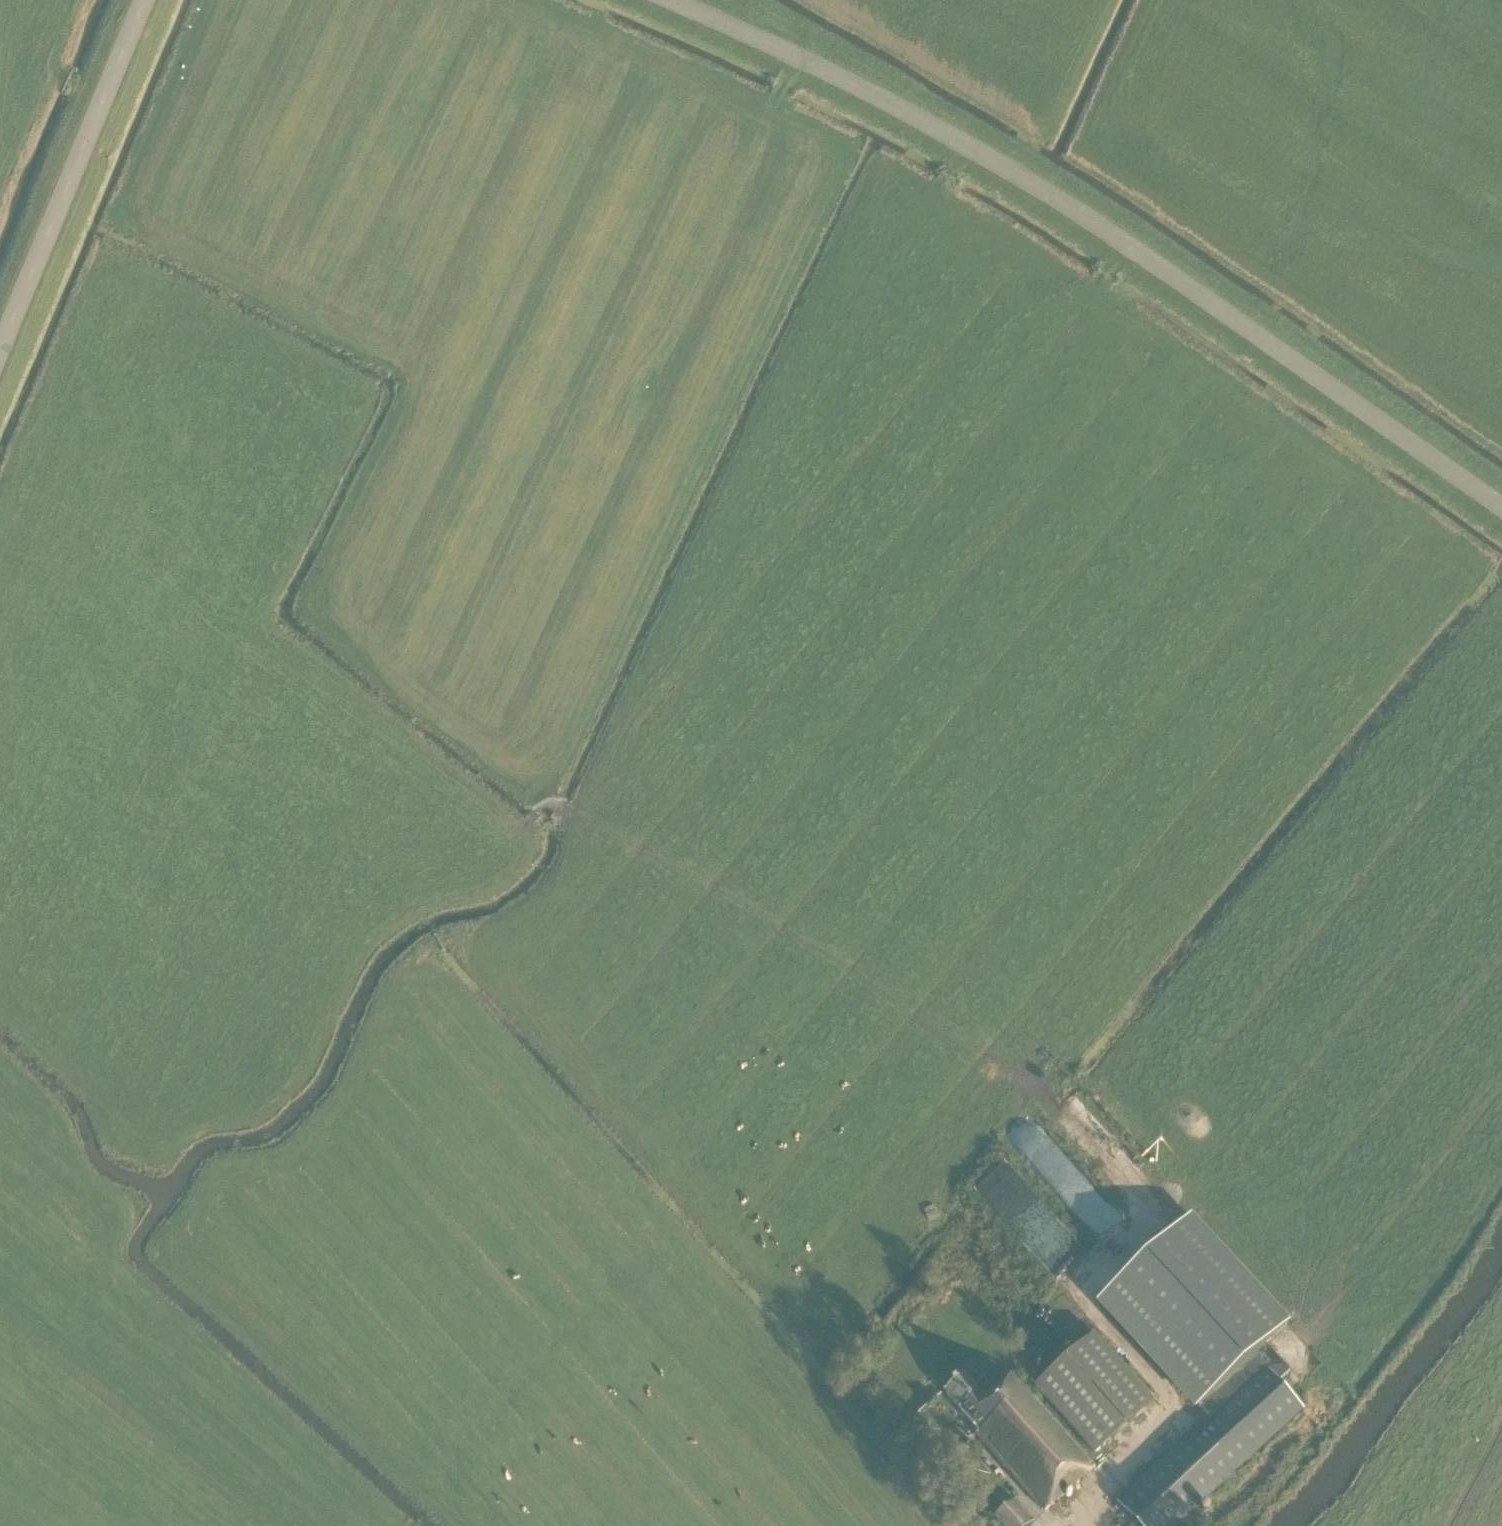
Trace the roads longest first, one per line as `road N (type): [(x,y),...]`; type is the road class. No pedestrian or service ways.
road 1 (unclassified): [(1501,508),(1029,182),(843,80),(669,0)]
road 2 (secondary): [(0,351),(145,0)]

